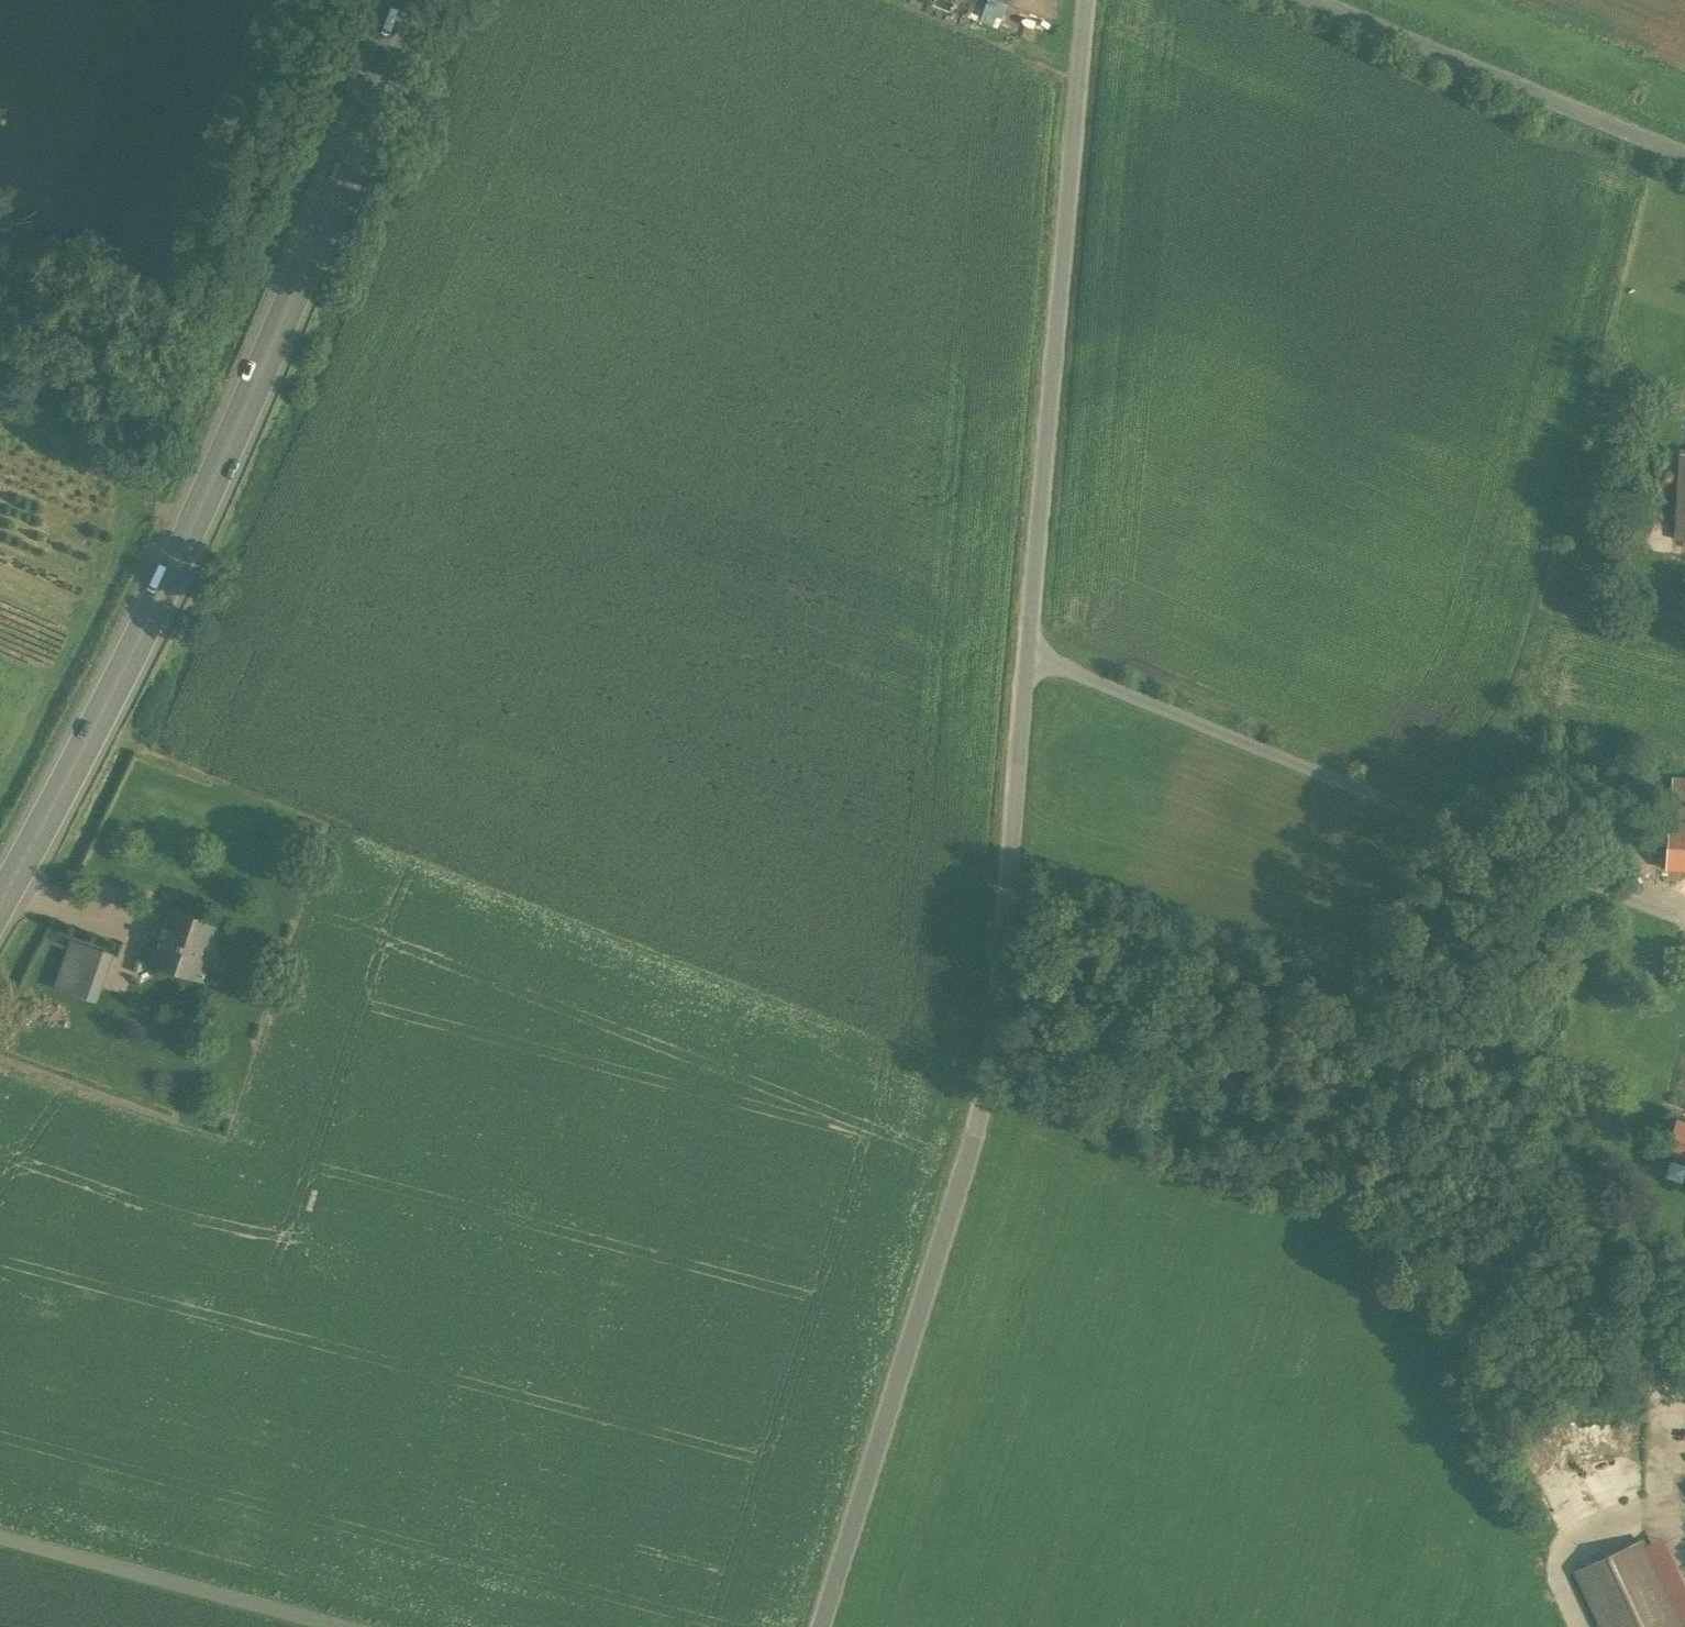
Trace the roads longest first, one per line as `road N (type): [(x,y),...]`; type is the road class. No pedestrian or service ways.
road 1 (unclassified): [(1088,0),(994,1061),(821,1626)]
road 2 (secondary): [(410,0),(255,384),(137,642),(0,898)]
road 3 (unclassified): [(1684,142),(1322,0)]
road 4 (unclassified): [(0,1536),(346,1626)]

